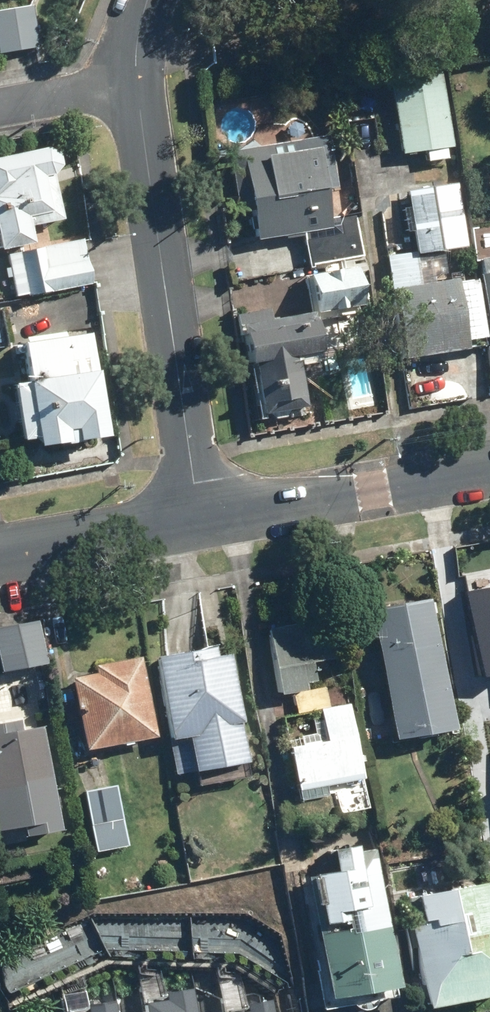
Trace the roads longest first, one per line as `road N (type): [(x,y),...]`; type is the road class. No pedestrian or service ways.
road 1 (residential): [(200,520),(136,82)]
road 2 (tertiary): [(489,468),(200,520)]
road 3 (tertiary): [(200,520),(0,555)]
road 4 (residential): [(136,82),(0,107)]

